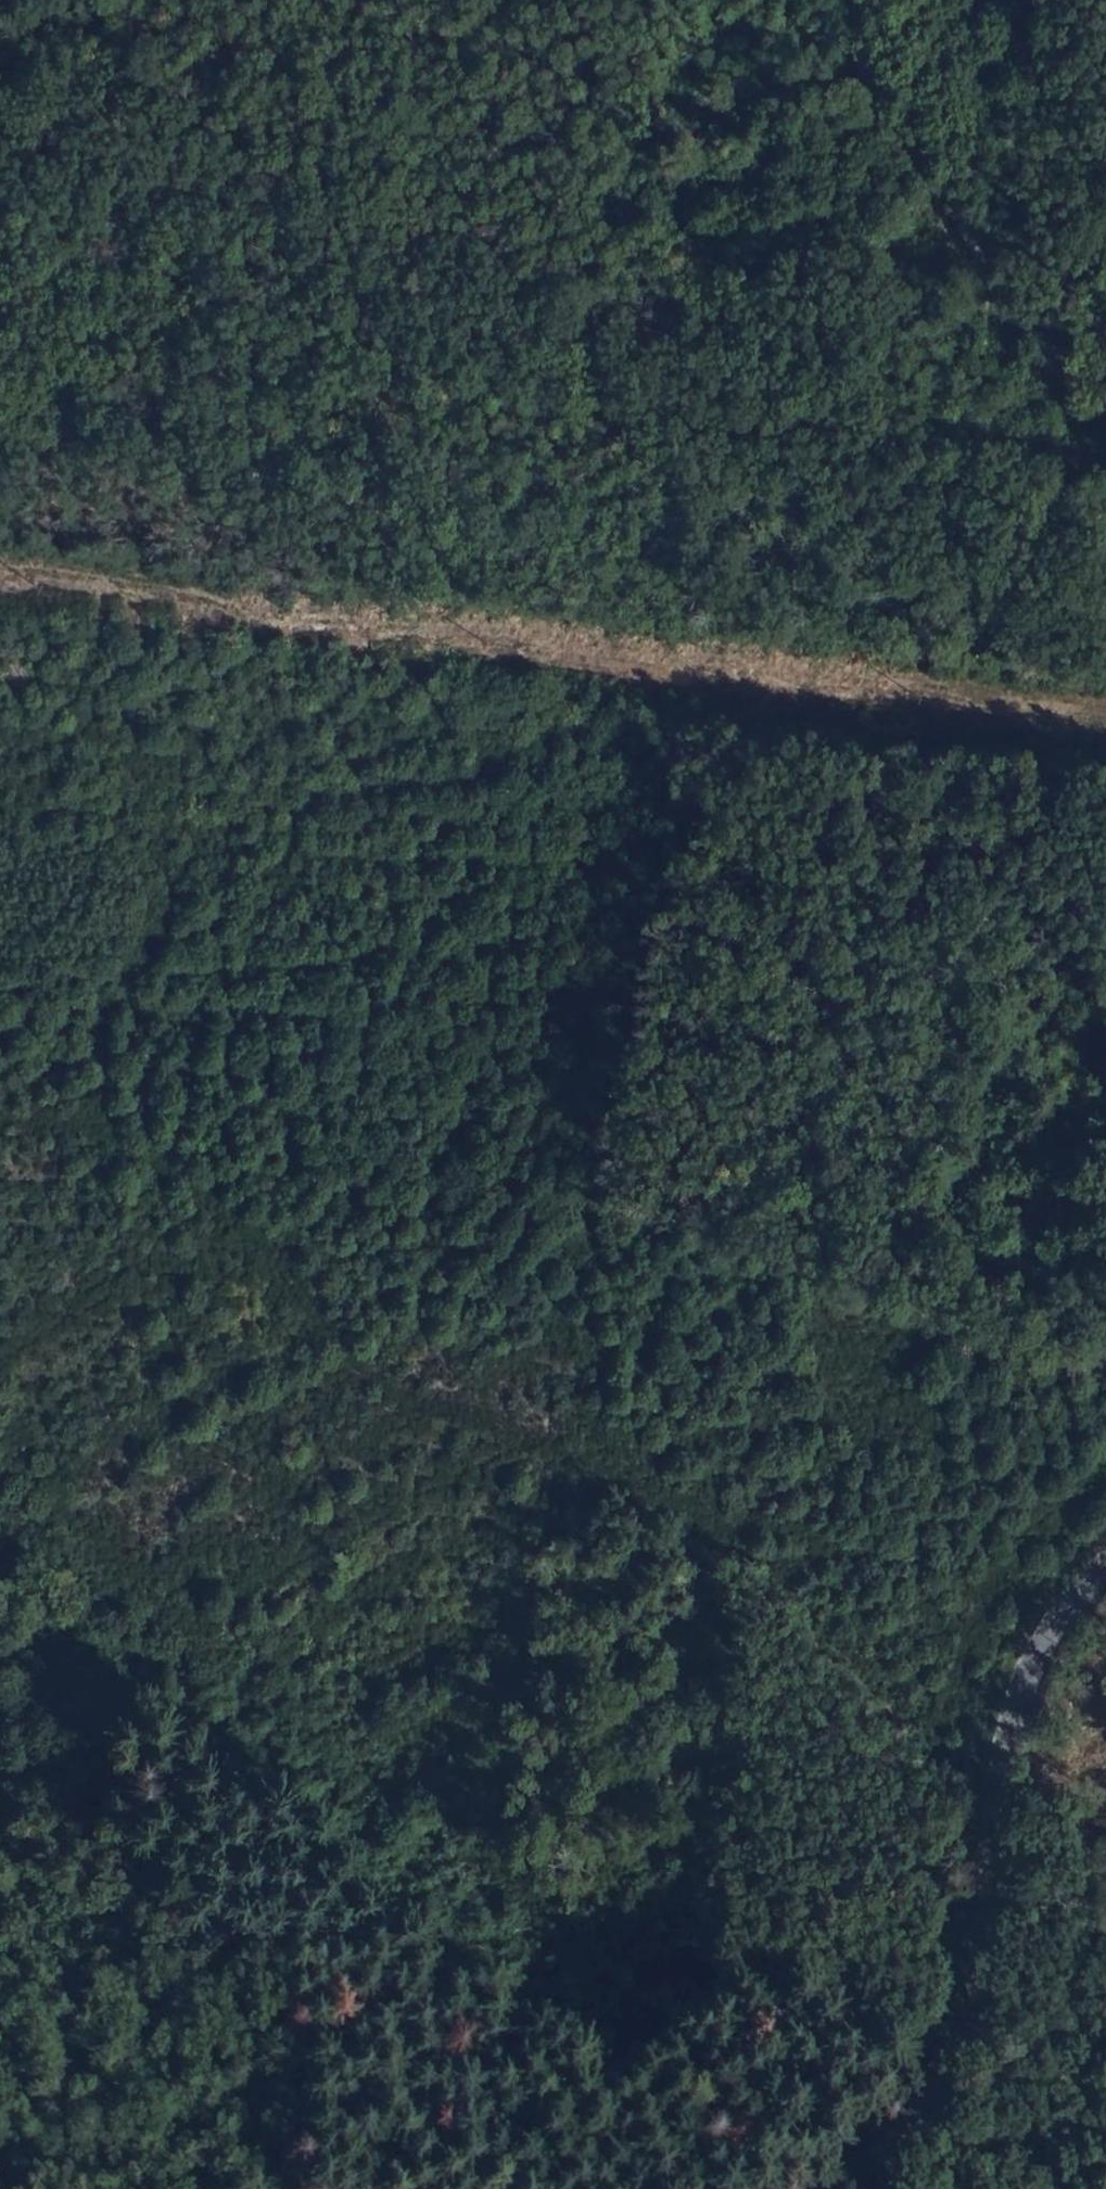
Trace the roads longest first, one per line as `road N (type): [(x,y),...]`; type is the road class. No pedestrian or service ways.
road 1 (track): [(993,1783),(840,1654),(761,1554),(699,1513),(608,1480),(548,1441),(488,1415),(419,1403),(350,1357),(256,1236),(120,1146),(0,1123)]
road 2 (tertiary): [(1105,1562),(1067,1598),(1014,1697),(993,1783),(959,2039),(885,2169),(859,2188)]

